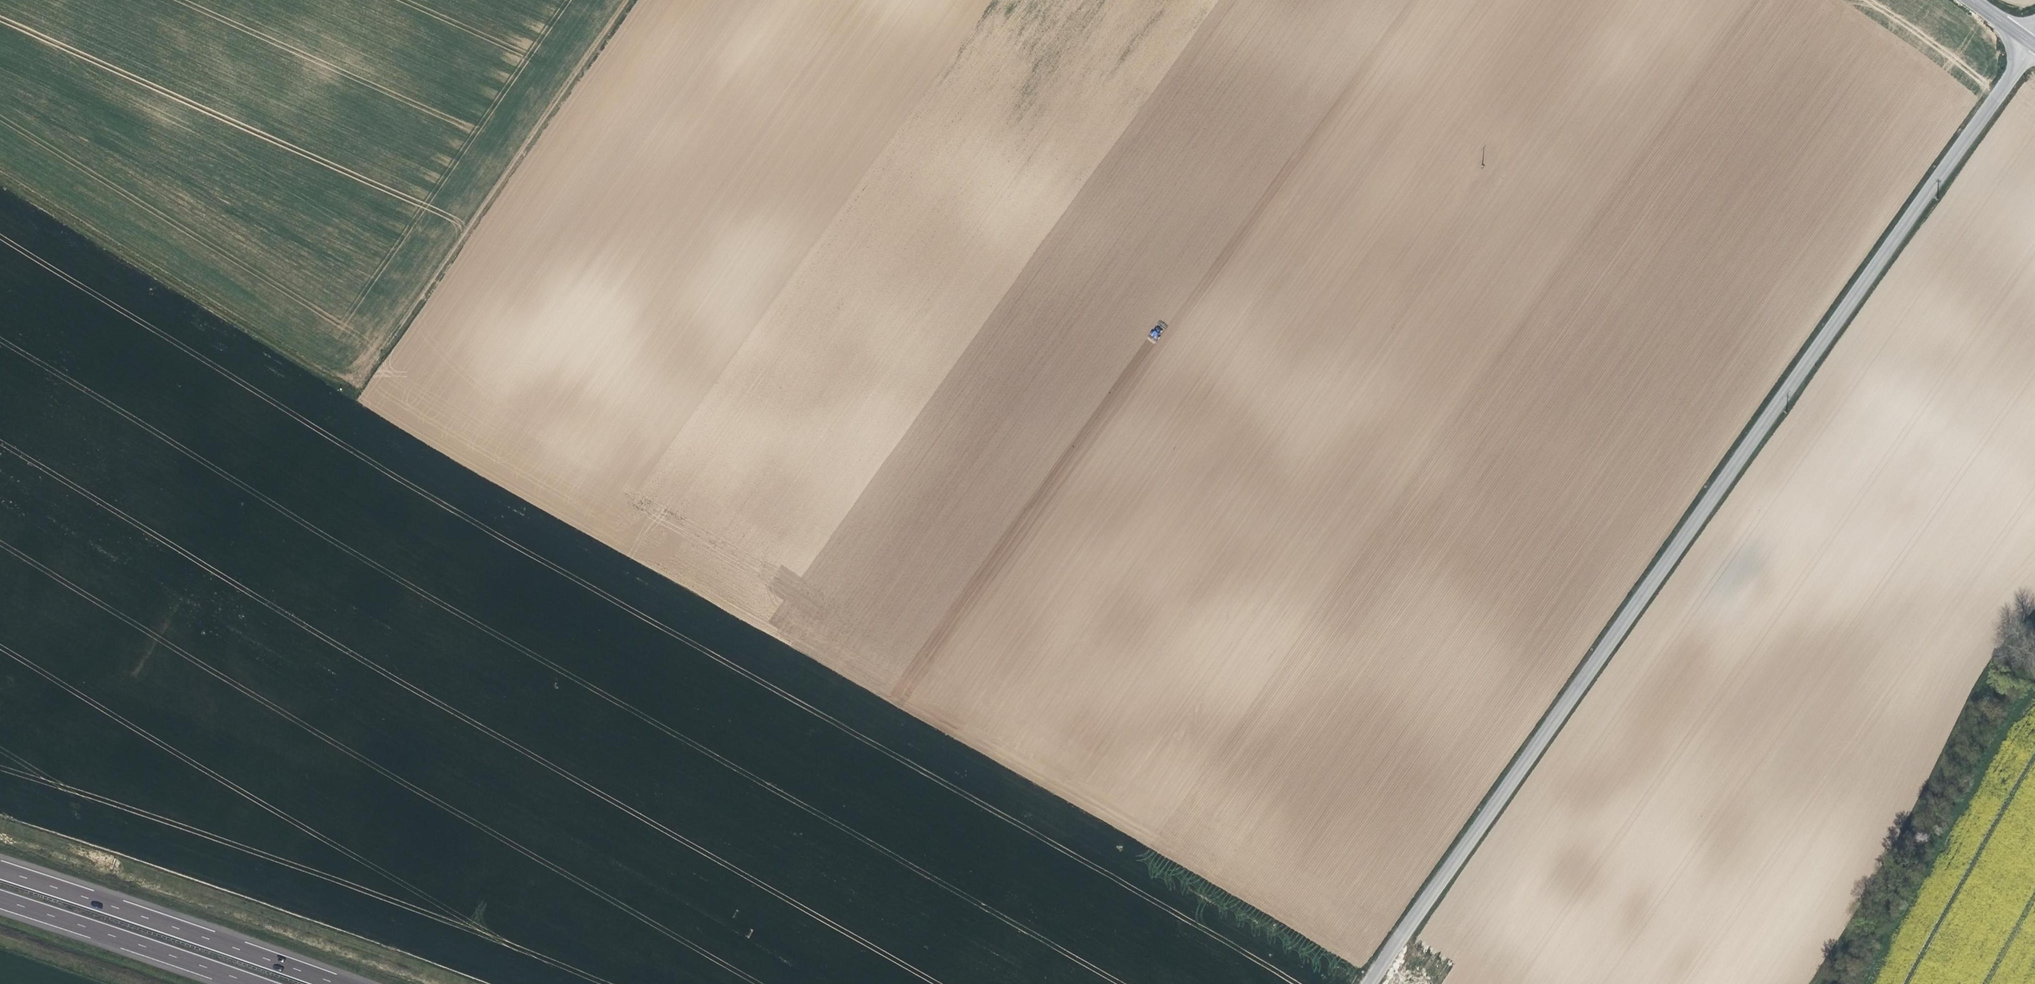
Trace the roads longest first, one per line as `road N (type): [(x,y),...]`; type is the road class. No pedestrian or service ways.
road 1 (unclassified): [(2033,41),(1363,983)]
road 2 (track): [(632,0),(370,370),(327,371),(0,171)]
road 3 (motorway): [(336,983),(0,869)]
road 4 (motorway): [(0,899),(253,983)]

